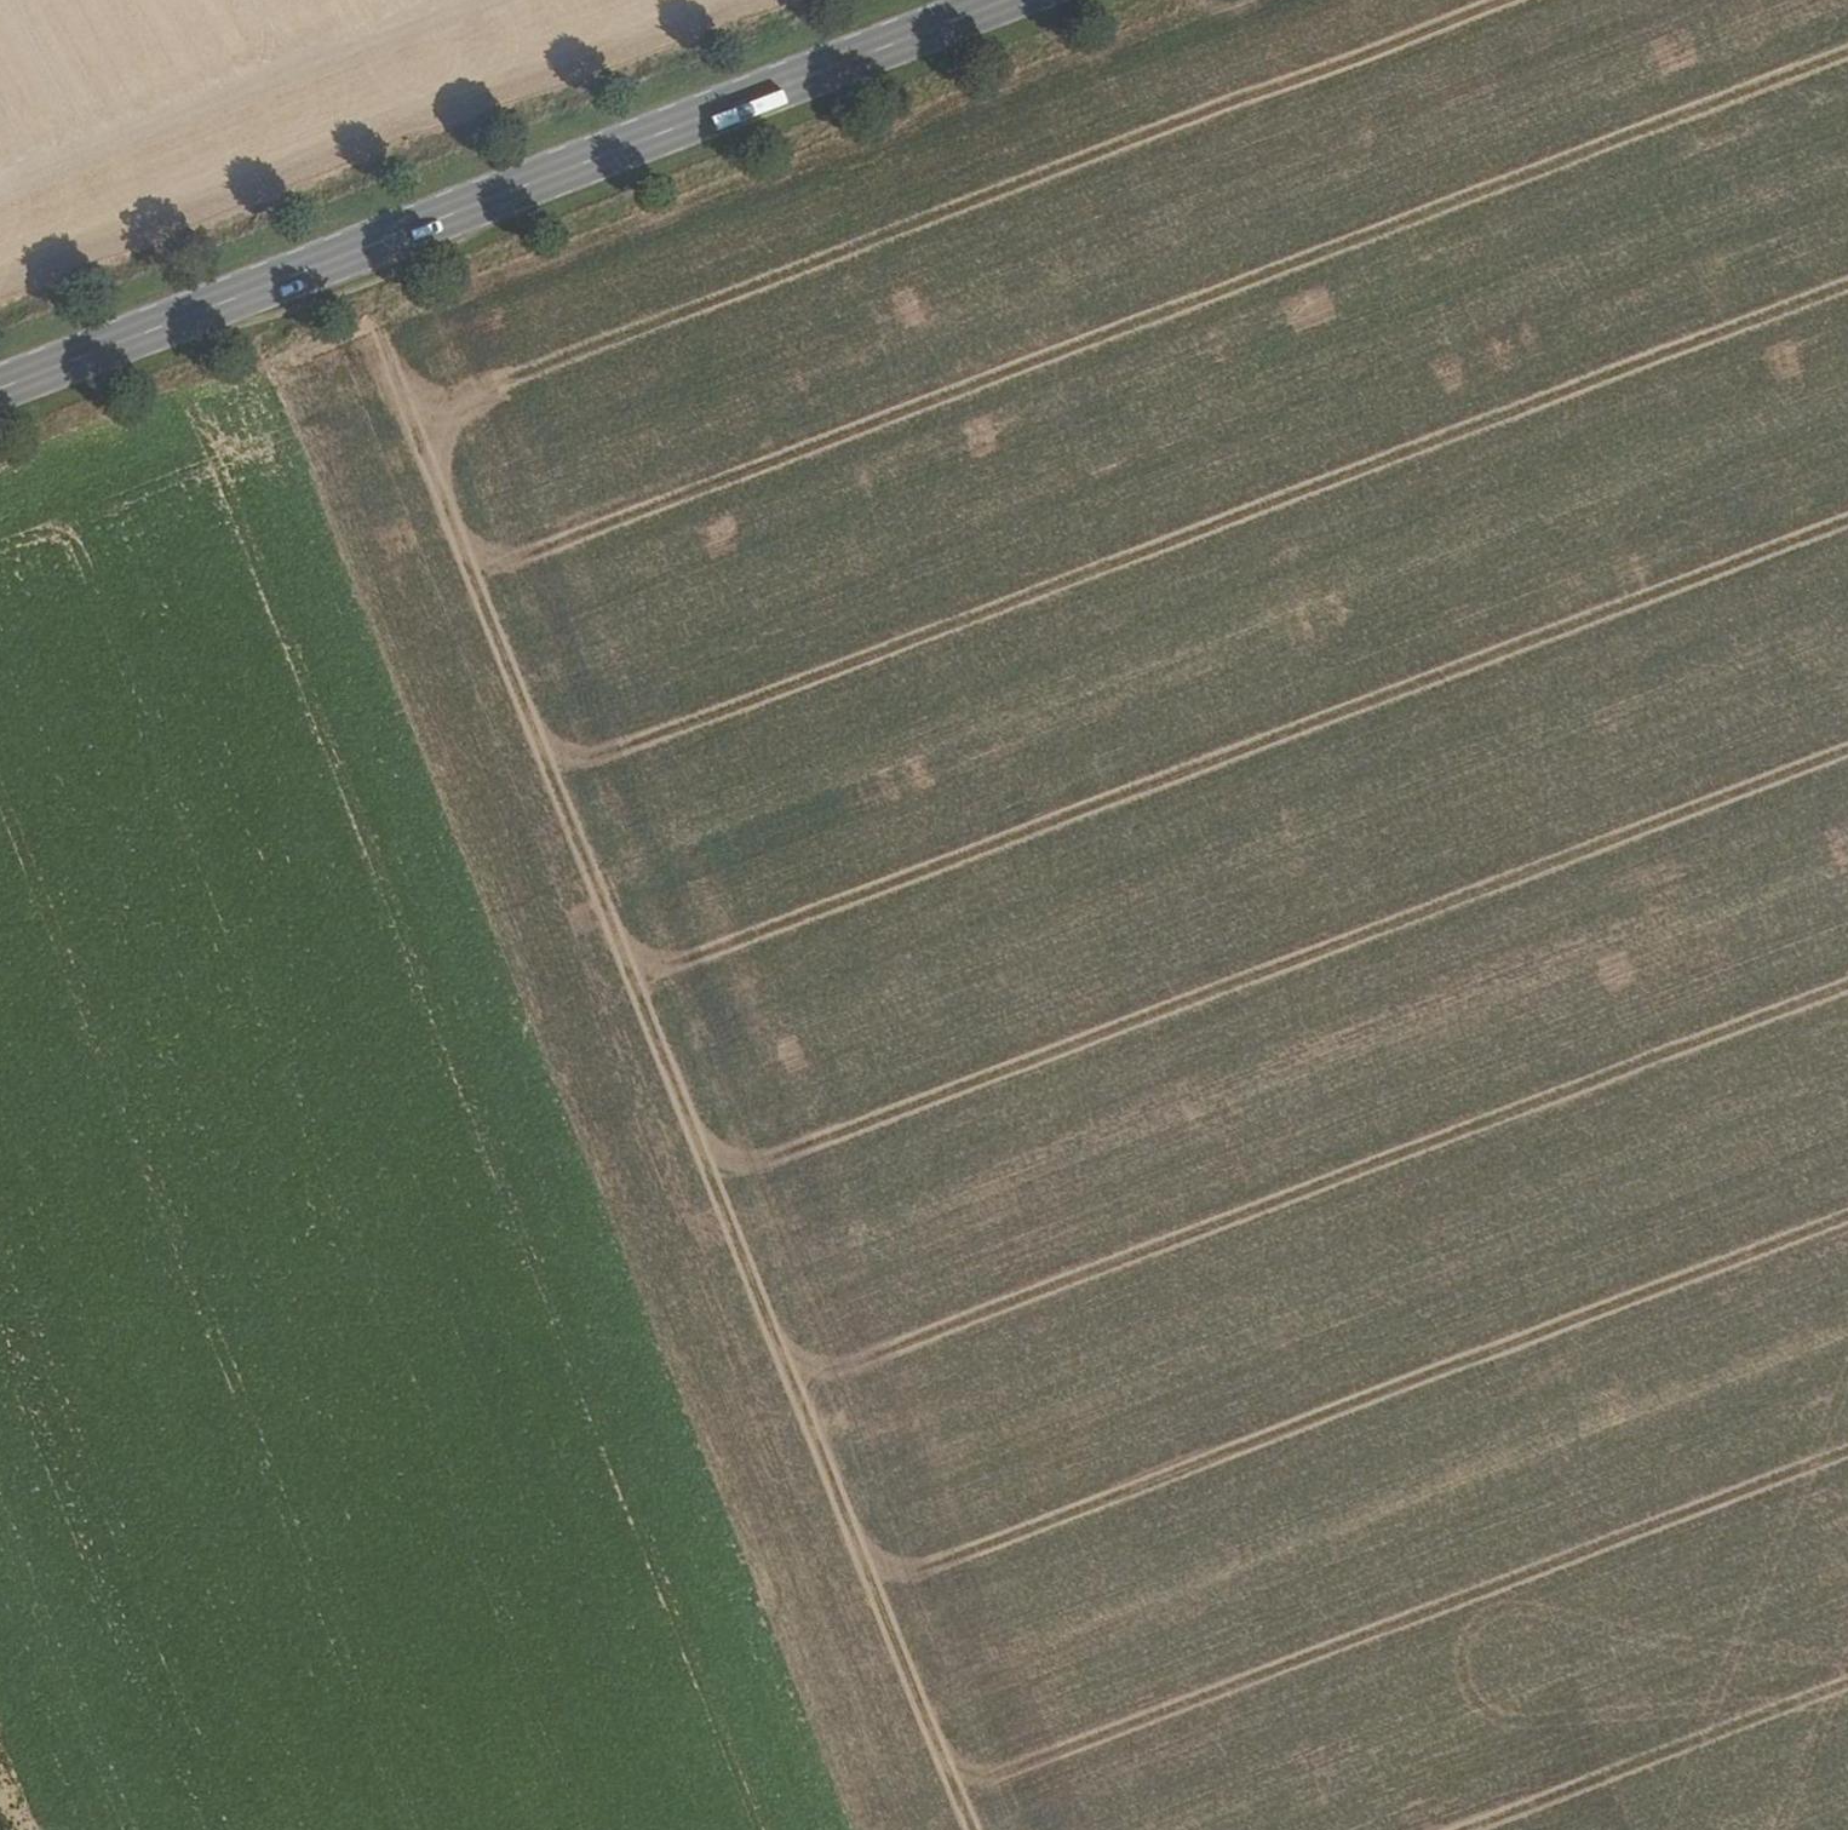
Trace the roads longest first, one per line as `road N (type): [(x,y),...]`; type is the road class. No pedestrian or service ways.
road 1 (secondary): [(0,396),(1022,0)]

